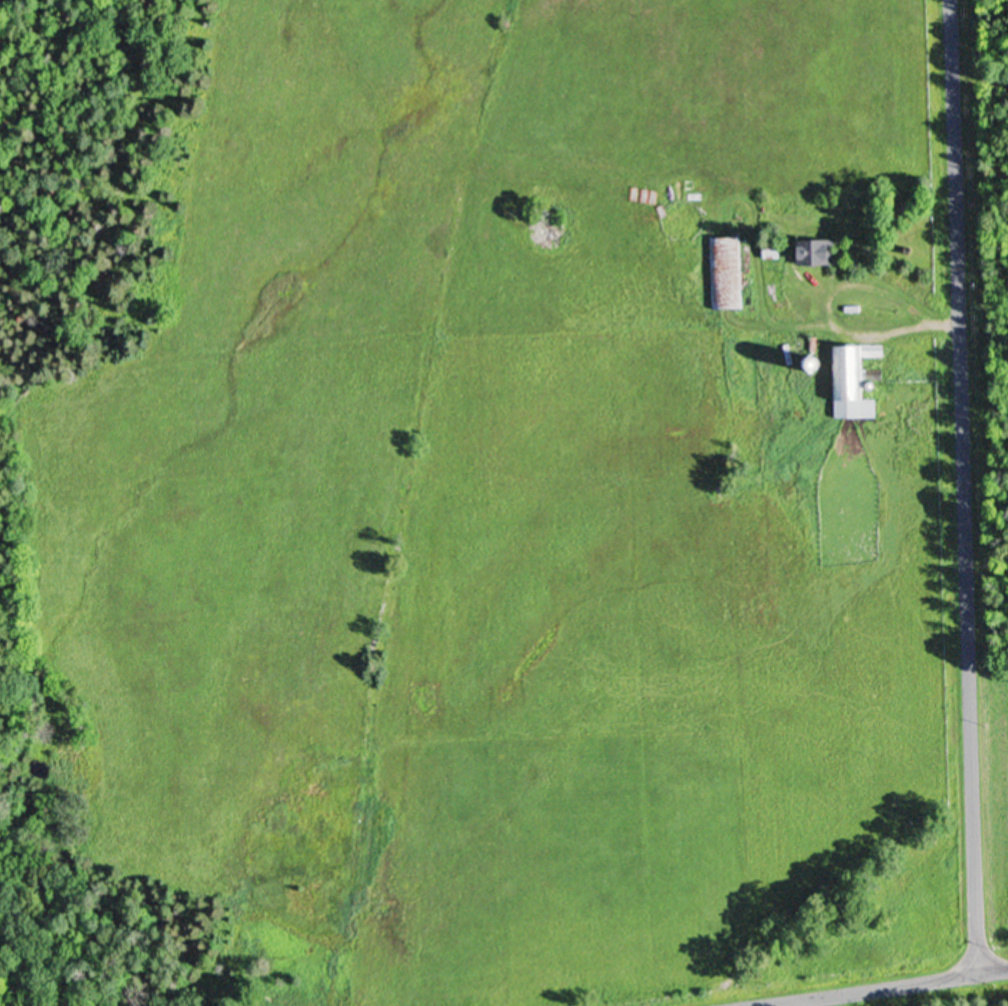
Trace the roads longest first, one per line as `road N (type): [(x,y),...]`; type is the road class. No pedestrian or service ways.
road 1 (residential): [(980,973),(952,0)]
road 2 (residential): [(1007,969),(762,1005)]

